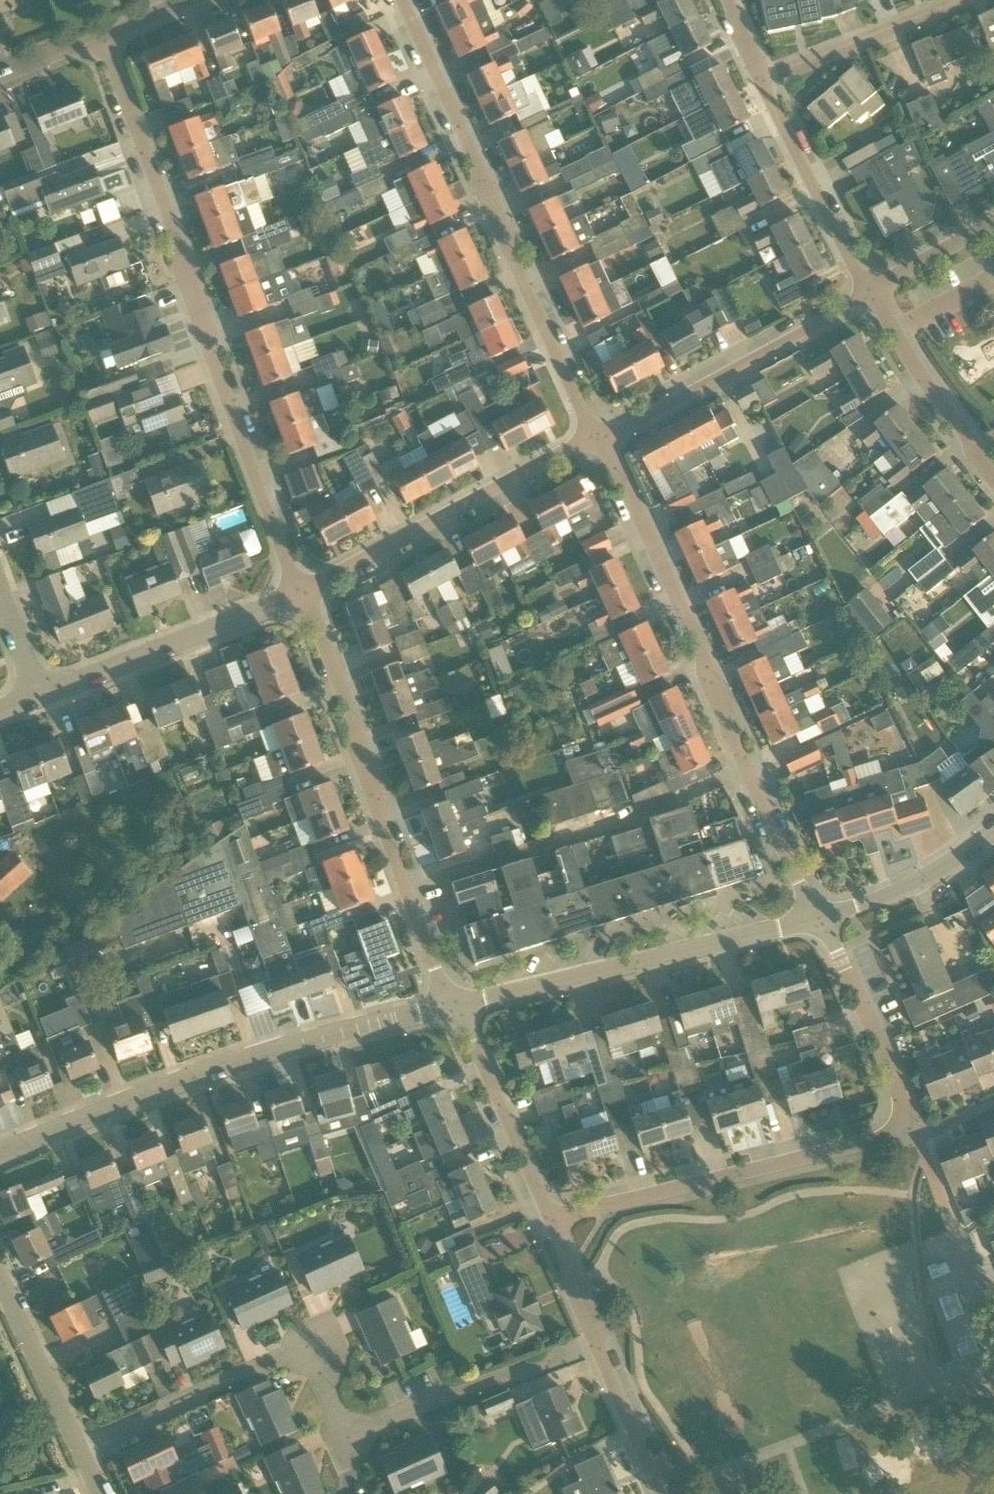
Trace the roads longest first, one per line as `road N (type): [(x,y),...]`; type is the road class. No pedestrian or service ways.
road 1 (residential): [(304,601),(99,41)]
road 2 (residential): [(66,1440),(270,1350),(292,1350),(312,1368),(334,1412),(359,1421),(586,1326)]
road 3 (residential): [(817,920),(600,442)]
road 4 (residential): [(600,442),(396,0)]
road 5 (residential): [(0,1158),(193,1074),(454,1009)]
road 6 (residential): [(454,1009),(304,601)]
road 7 (residential): [(454,1009),(817,920)]
road 8 (residential): [(897,1126),(869,1142),(547,1220)]
road 9 (residential): [(304,601),(600,442)]
road 10 (residential): [(600,442),(865,294)]
road 11 (residential): [(40,701),(304,601)]
road 12 (residential): [(865,294),(767,83)]
road 13 (residential): [(547,1220),(454,1009)]
road 14 (residential): [(993,483),(865,294)]
road 15 (residential): [(897,1126),(901,1102),(817,920)]
road 16 (residential): [(967,0),(767,83)]
road 17 (residential): [(817,920),(920,887),(993,834)]
road 18 (residential): [(660,1493),(586,1326)]
road 19 (residential): [(66,1440),(0,1289)]
road 20 (residential): [(865,294),(993,226)]

